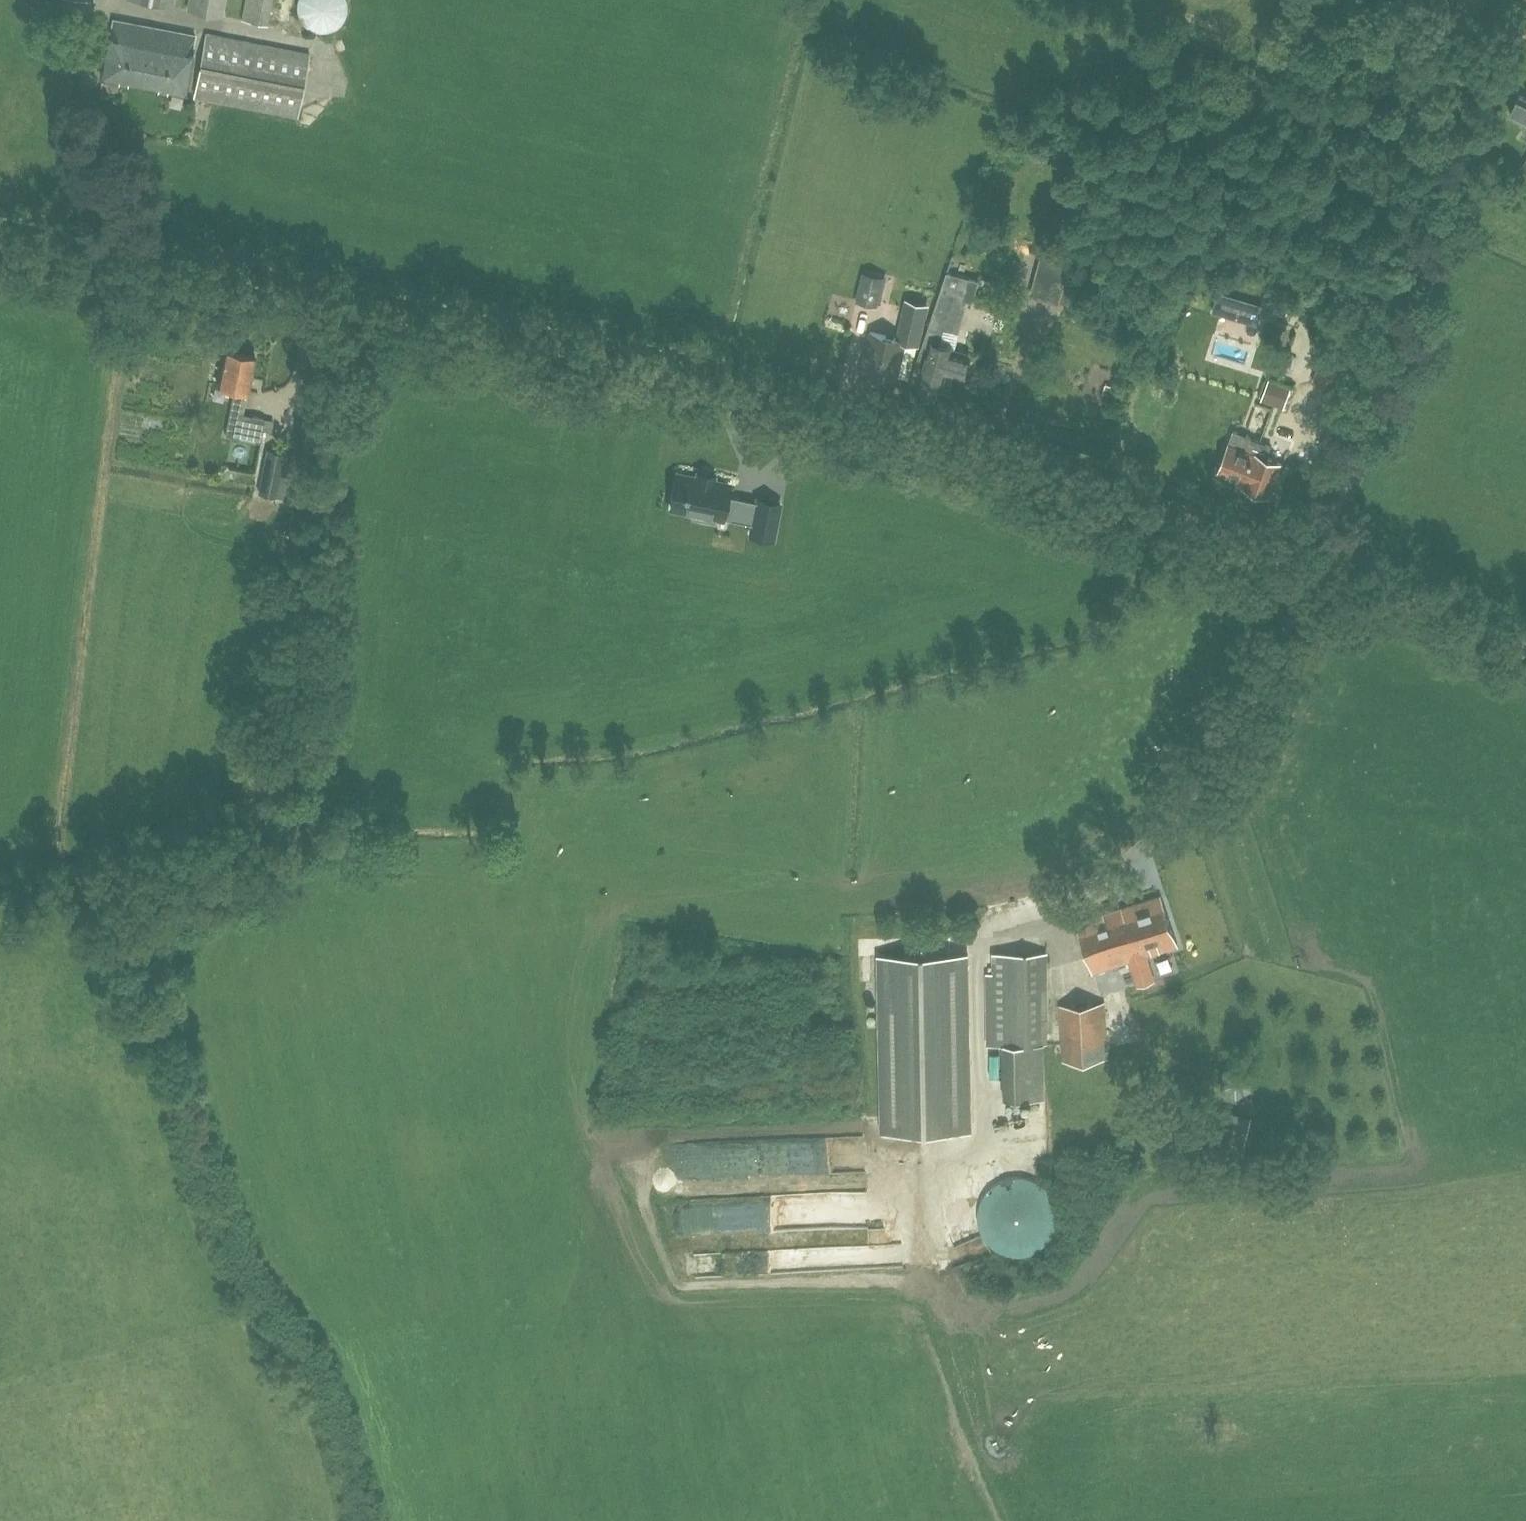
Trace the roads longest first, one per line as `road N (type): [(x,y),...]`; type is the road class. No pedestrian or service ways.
road 1 (unclassified): [(1525,648),(916,430),(0,243)]
road 2 (track): [(1313,570),(1498,67),(1525,17)]

